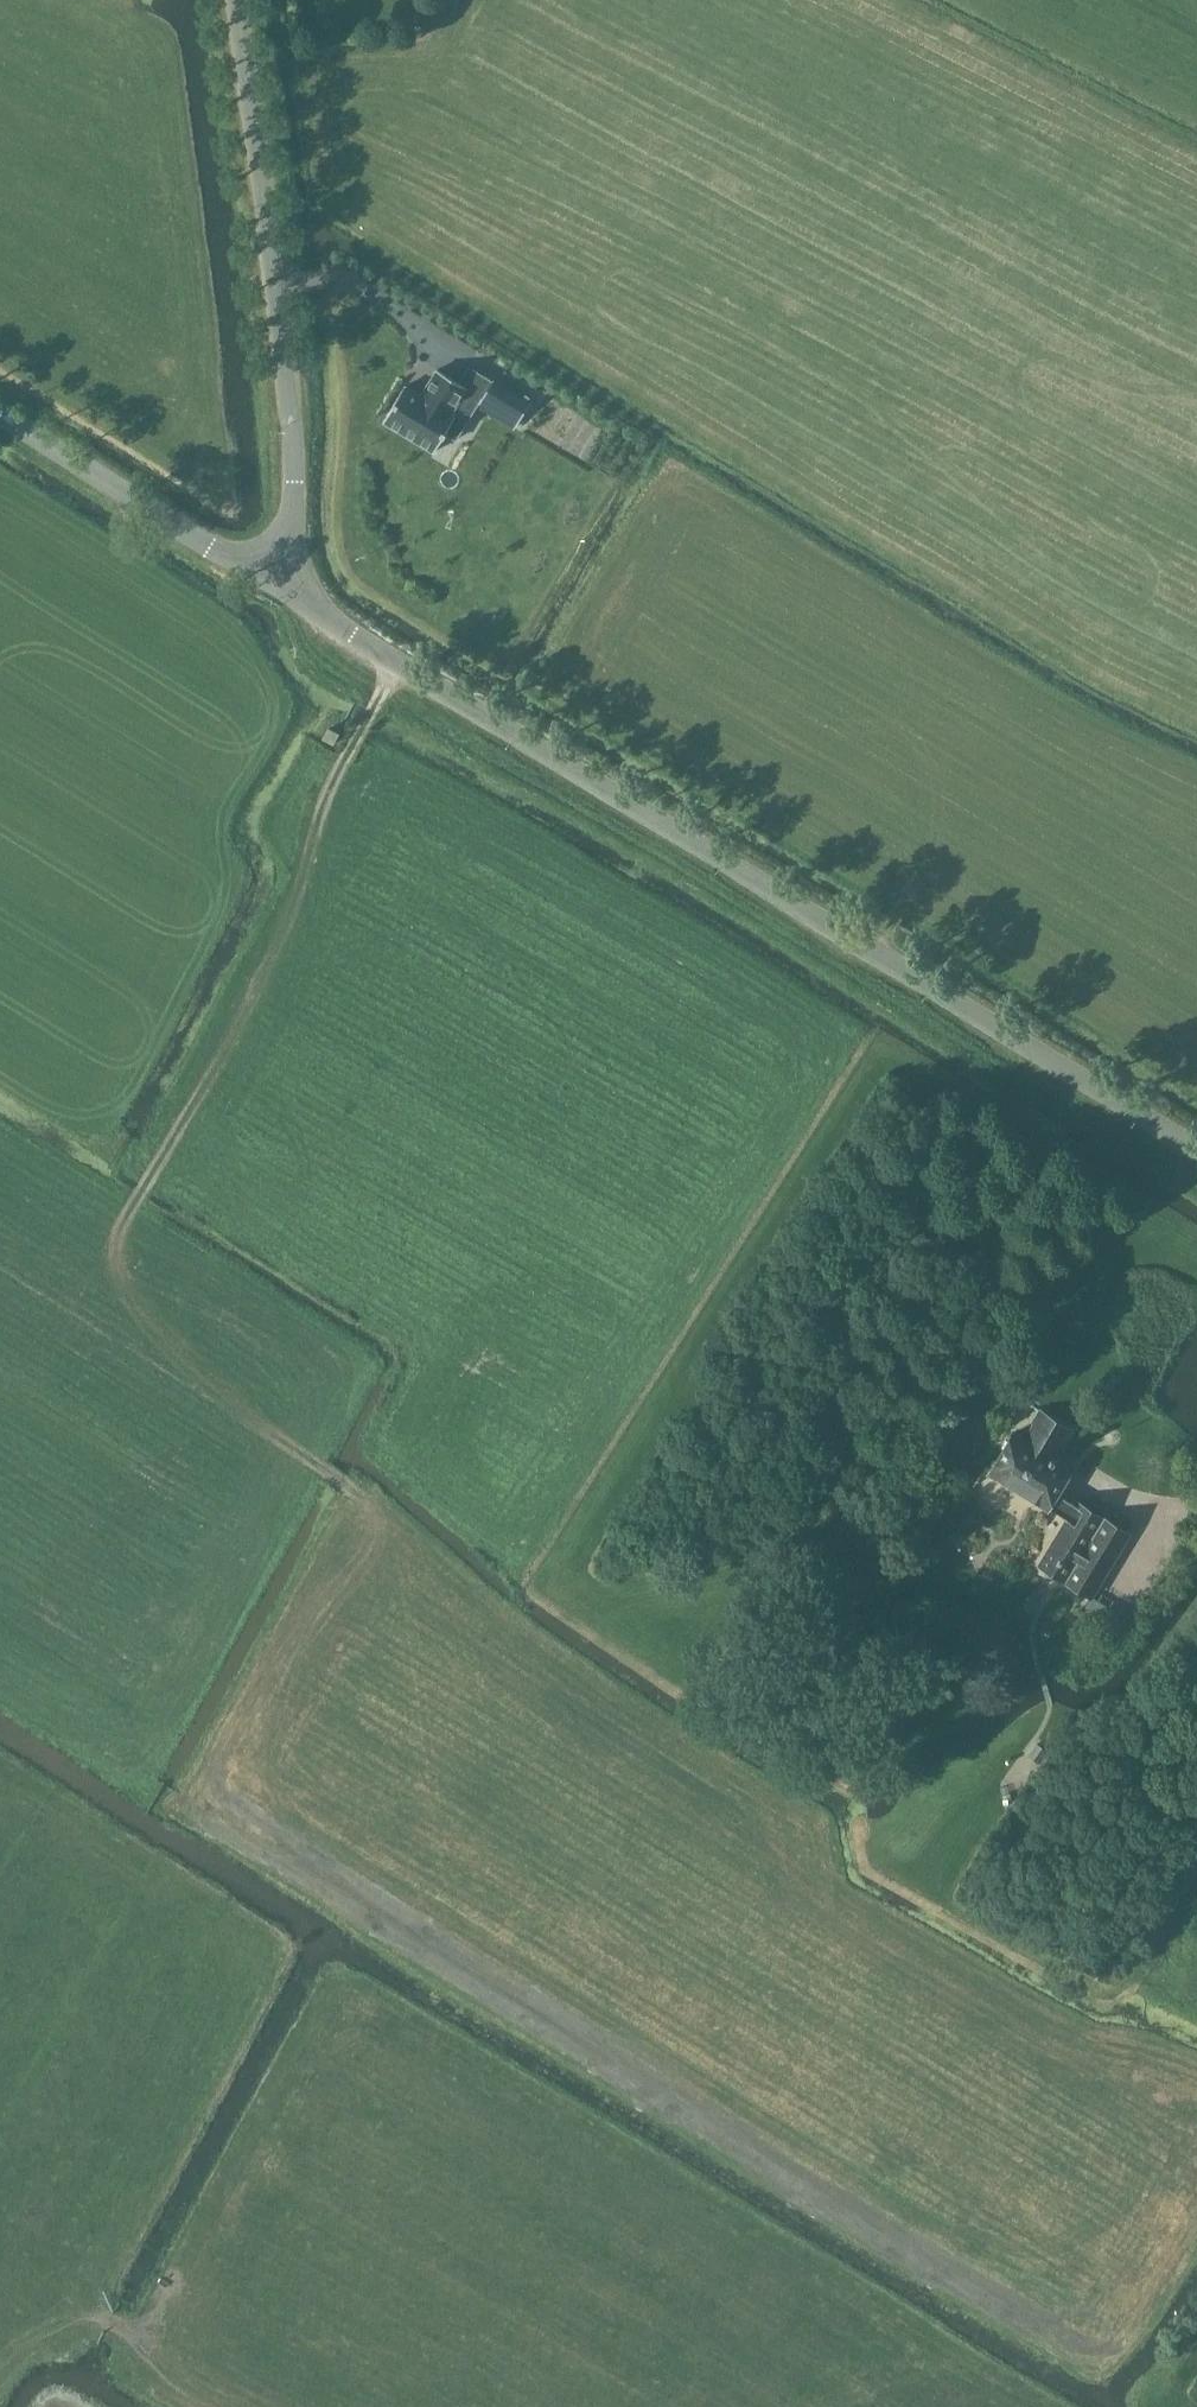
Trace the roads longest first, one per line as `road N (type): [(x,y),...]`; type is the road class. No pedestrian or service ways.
road 1 (unclassified): [(1196,1144),(276,583)]
road 2 (tertiary): [(276,583),(298,534),(294,418),(238,0)]
road 3 (tertiary): [(0,414),(276,583)]

